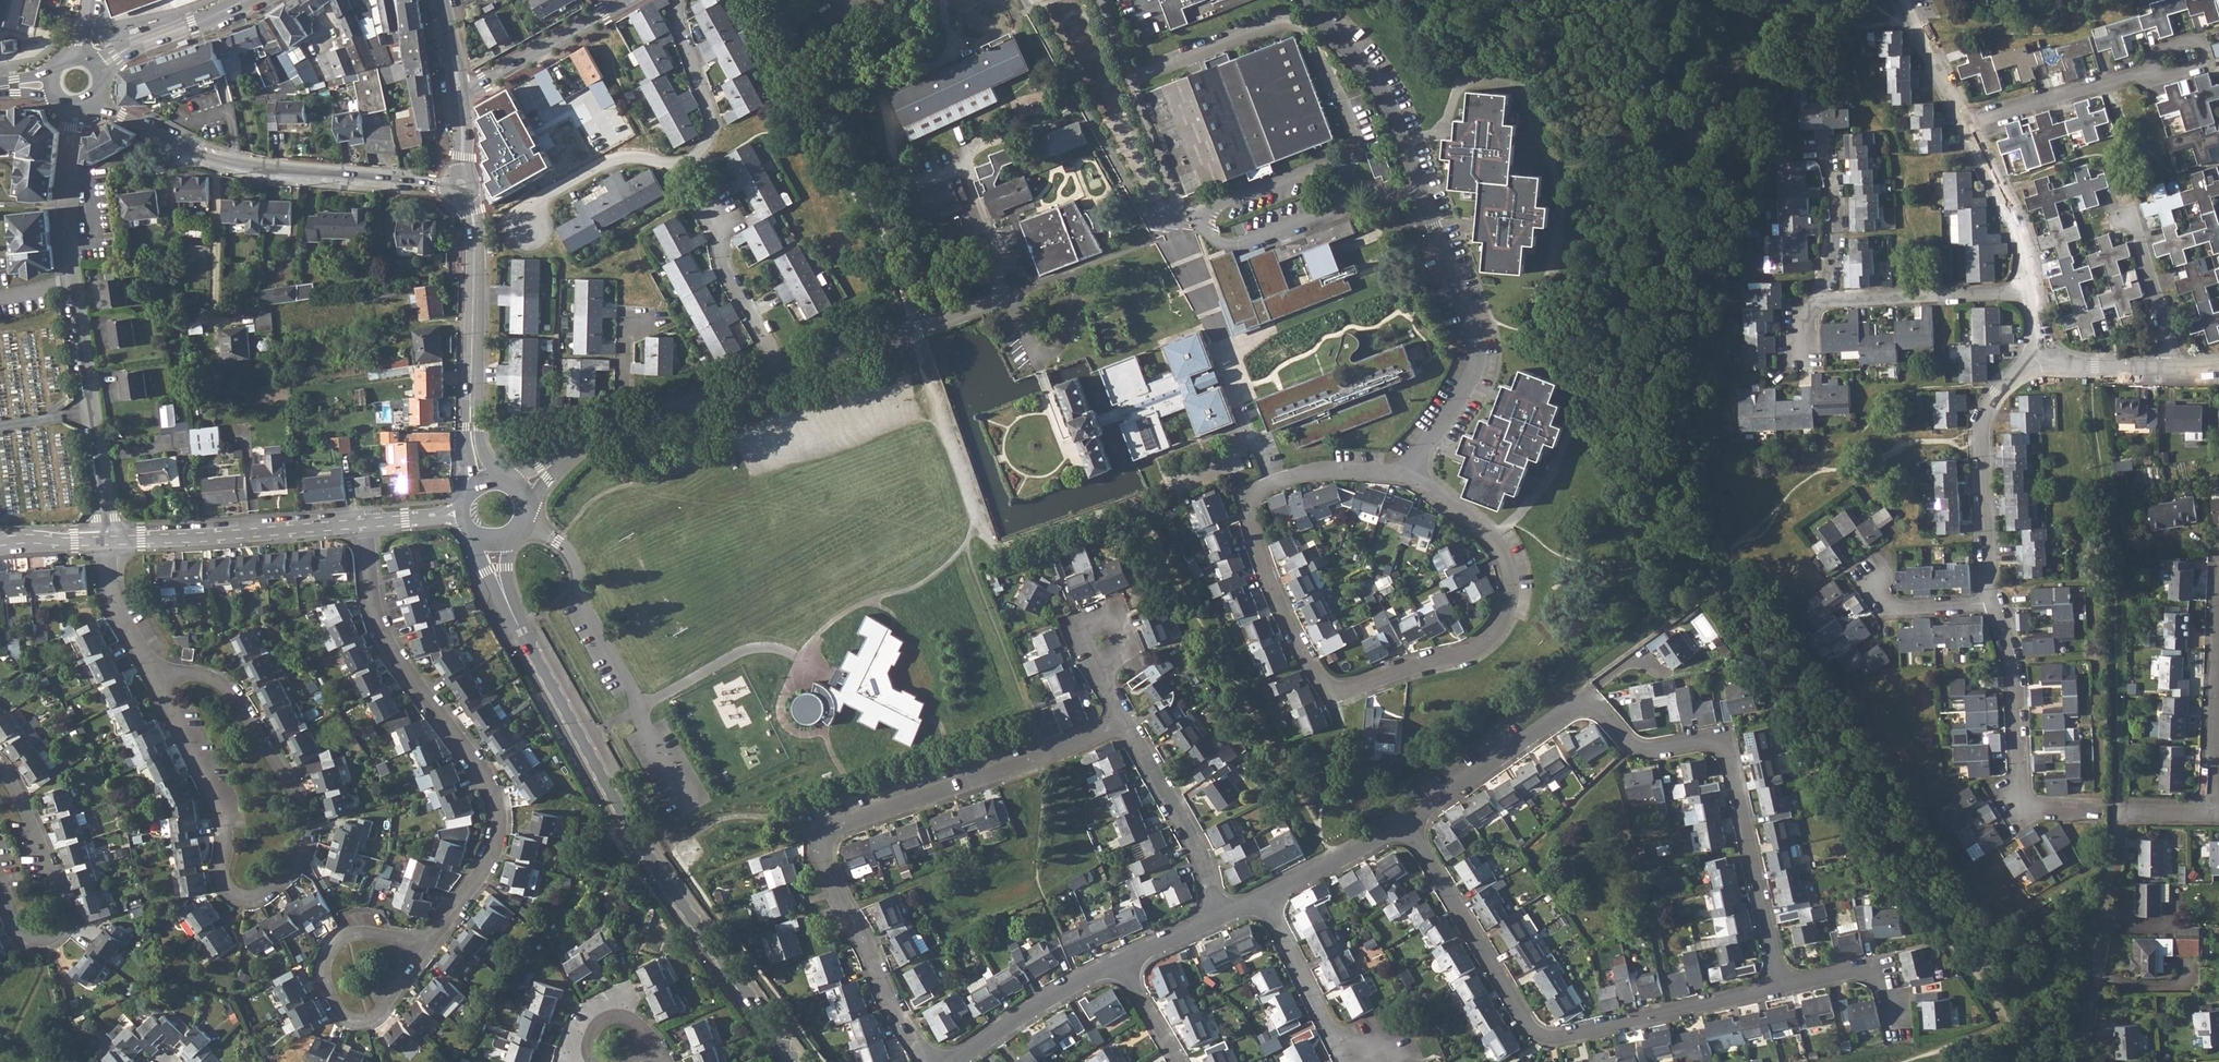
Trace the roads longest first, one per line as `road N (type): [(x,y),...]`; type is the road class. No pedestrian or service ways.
road 1 (residential): [(1780,987),(1731,760),(1720,748),(1635,749),(1603,715),(1573,710),(1406,825)]
road 2 (residential): [(1123,723),(823,840),(845,908),(927,1061)]
road 3 (residential): [(1026,0),(1153,224),(1184,210),(1106,0)]
road 4 (tertiary): [(797,1061),(648,856),(521,629)]
road 5 (residential): [(1780,987),(1562,1038),(1534,1033),(1406,825)]
road 6 (residential): [(424,947),(491,861),(501,831),(498,799),(386,634),(365,522)]
road 7 (residential): [(153,671),(225,684),(311,810),(309,849),(272,892),(239,895),(225,879),(226,808)]
road 8 (residential): [(1322,686),(1338,695),(1477,650),(1504,623),(1512,585),(1498,548),(1411,477)]
road 9 (residential): [(96,97),(226,162),(462,185)]
road 10 (residential): [(1411,477),(1338,471),(1274,482),(1248,504),(1276,598),(1322,686)]
road 11 (residential): [(528,229),(542,205),(600,168),(623,159),(682,163),(705,148),(711,110),(684,36),(680,0)]
road 12 (residential): [(1411,477),(1478,366),(1478,345),(1423,196)]
road 13 (residential): [(1990,602),(2016,665),(2023,795),(2039,810),(2120,815)]
road 14 (residential): [(0,762),(24,798),(70,907),(66,929),(49,939),(30,936),(0,877)]
road 15 (residential): [(2048,352),(1986,408),(1990,602)]
road 16 (residential): [(108,539),(106,466),(75,283)]
road 17 (residential): [(108,539),(365,522)]
road 18 (residential): [(2120,815),(2084,1061)]
road 19 (residential): [(1012,297),(784,372)]
road 20 (residential): [(1423,196),(1376,81),(1309,0)]
road 21 (residential): [(1123,723),(1201,851),(1216,915)]
road 22 (residential): [(424,947),(359,935),(335,947),(328,986),(343,1013),(371,1020),(389,1007)]
road 23 (residential): [(1819,306),(2033,293)]
road 24 (tertiary): [(475,396),(477,228),(462,185)]
road 25 (residential): [(461,88),(627,0)]
road 26 (residential): [(1121,962),(962,1061)]
road 27 (residential): [(1966,123),(2144,70)]
road 28 (residential): [(1966,123),(2028,249),(2033,293)]
road 29 (residential): [(1076,272),(1082,295),(1061,355),(1037,363),(1012,297)]
road 30 (residential): [(75,283),(66,221),(78,106)]
road 31 (residential): [(784,372),(623,424)]
road 32 (residential): [(784,372),(733,281),(720,220)]
road 33 (residential): [(1261,895),(1340,1041)]
road 34 (residential): [(2218,651),(2212,814)]
road 35 (residential): [(1824,150),(1843,218),(1819,306)]
road 36 (residential): [(1406,825),(1261,895)]
road 37 (residential): [(2132,217),(2171,370)]
road 38 (residential): [(2144,70),(2164,77),(2209,65),(2199,37),(2156,49),(2149,62)]
road 39 (residential): [(1898,1023),(1882,974),(1863,970),(1780,987)]
road 40 (residential): [(226,808),(153,671)]
road 41 (residential): [(153,671),(111,586),(108,539)]
road 42 (residential): [(1874,572),(1884,599),(1900,608),(1990,602)]
road 43 (residential): [(1906,0),(1966,123)]
road 44 (residential): [(2048,352),(2067,363),(2171,370)]
road 45 (tertiary): [(133,46),(247,0)]
road 46 (residential): [(1101,677),(1076,633),(1117,618),(1126,644)]

